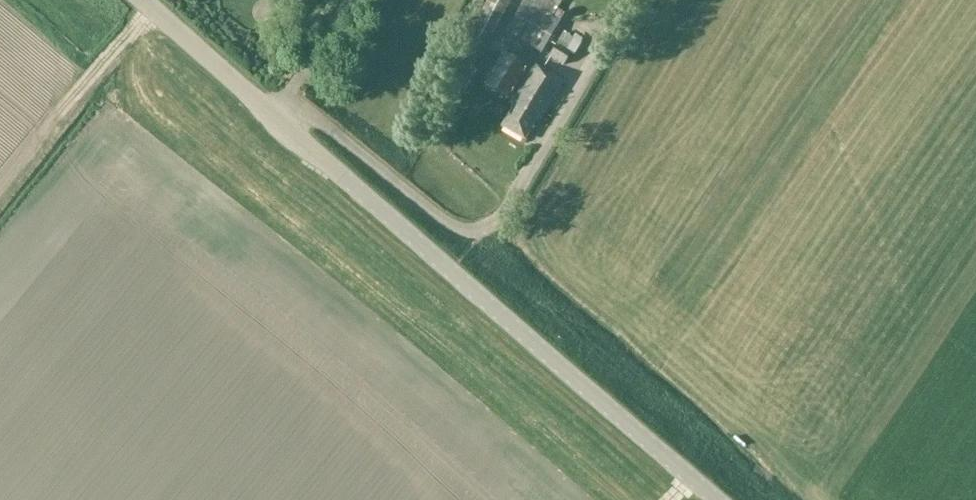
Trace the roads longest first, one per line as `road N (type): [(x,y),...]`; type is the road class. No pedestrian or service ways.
road 1 (tertiary): [(715,499),(139,0)]
road 2 (track): [(153,12),(0,196)]

